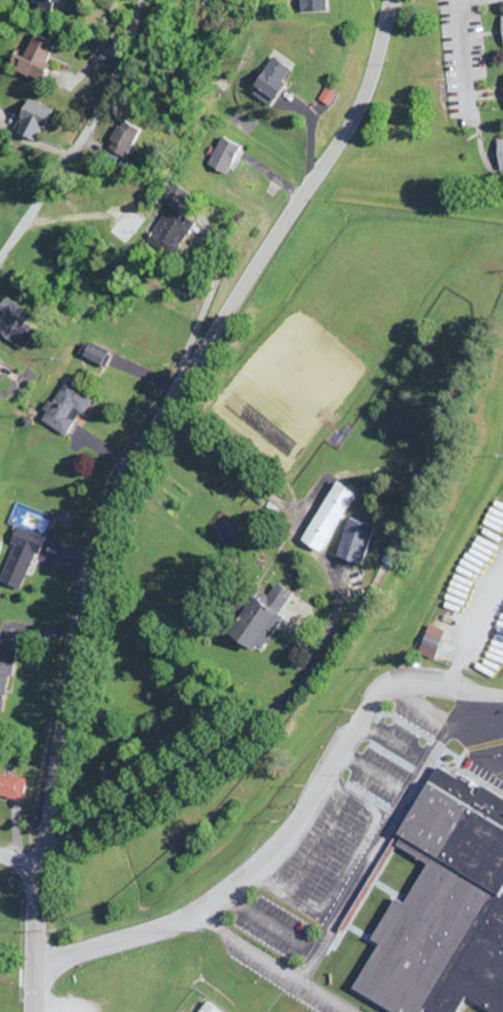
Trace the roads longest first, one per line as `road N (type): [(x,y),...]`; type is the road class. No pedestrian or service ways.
road 1 (tertiary): [(39,1011),(46,842),(103,529),(147,442),(368,97),(393,0)]
road 2 (residential): [(0,266),(100,108),(145,0)]

